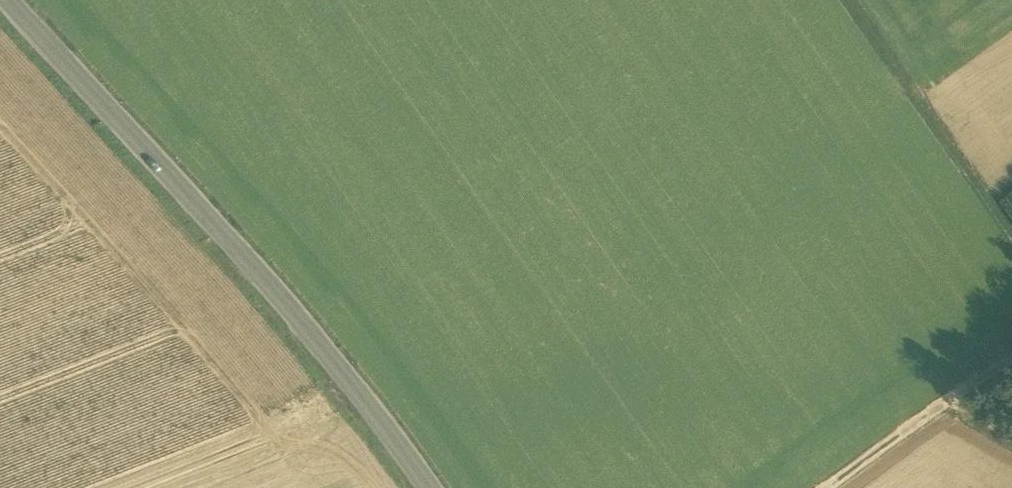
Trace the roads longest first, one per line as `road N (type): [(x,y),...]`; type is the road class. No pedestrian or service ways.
road 1 (secondary): [(8,0),(301,323),(428,487)]
road 2 (track): [(1011,230),(847,0)]
road 3 (track): [(942,405),(826,487)]

